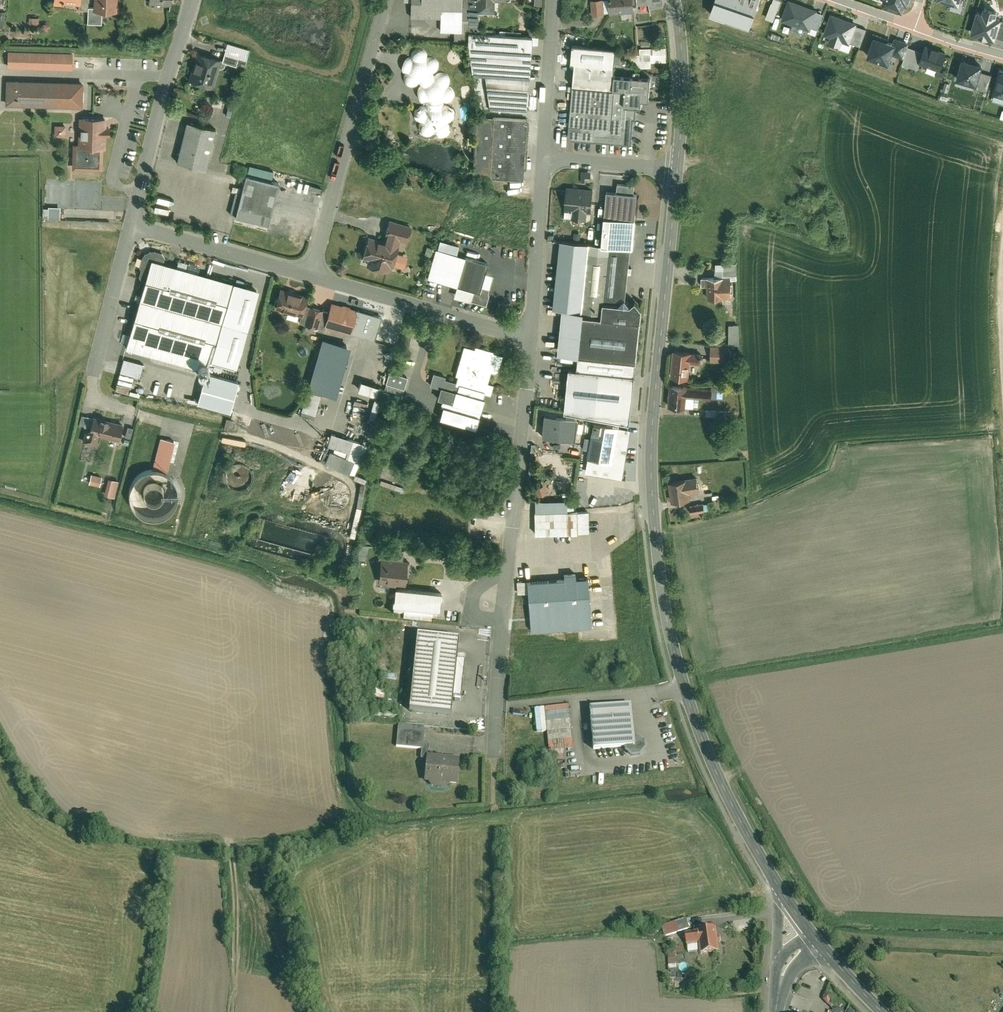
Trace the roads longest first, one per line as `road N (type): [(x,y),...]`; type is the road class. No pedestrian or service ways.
road 1 (tertiary): [(781,894),(705,746),(662,598),(651,452),(677,173)]
road 2 (residential): [(529,336),(504,568),(495,755)]
road 3 (residential): [(308,277),(381,0)]
road 4 (residential): [(190,0),(129,228)]
road 5 (residential): [(308,277),(529,336)]
road 6 (residential): [(539,149),(529,336)]
road 7 (residential): [(129,228),(308,277)]
road 8 (tertiary): [(677,173),(681,56),(673,0)]
road 9 (residential): [(553,0),(539,149)]
road 10 (residential): [(129,228),(95,367)]
road 11 (residential): [(539,149),(677,173)]

